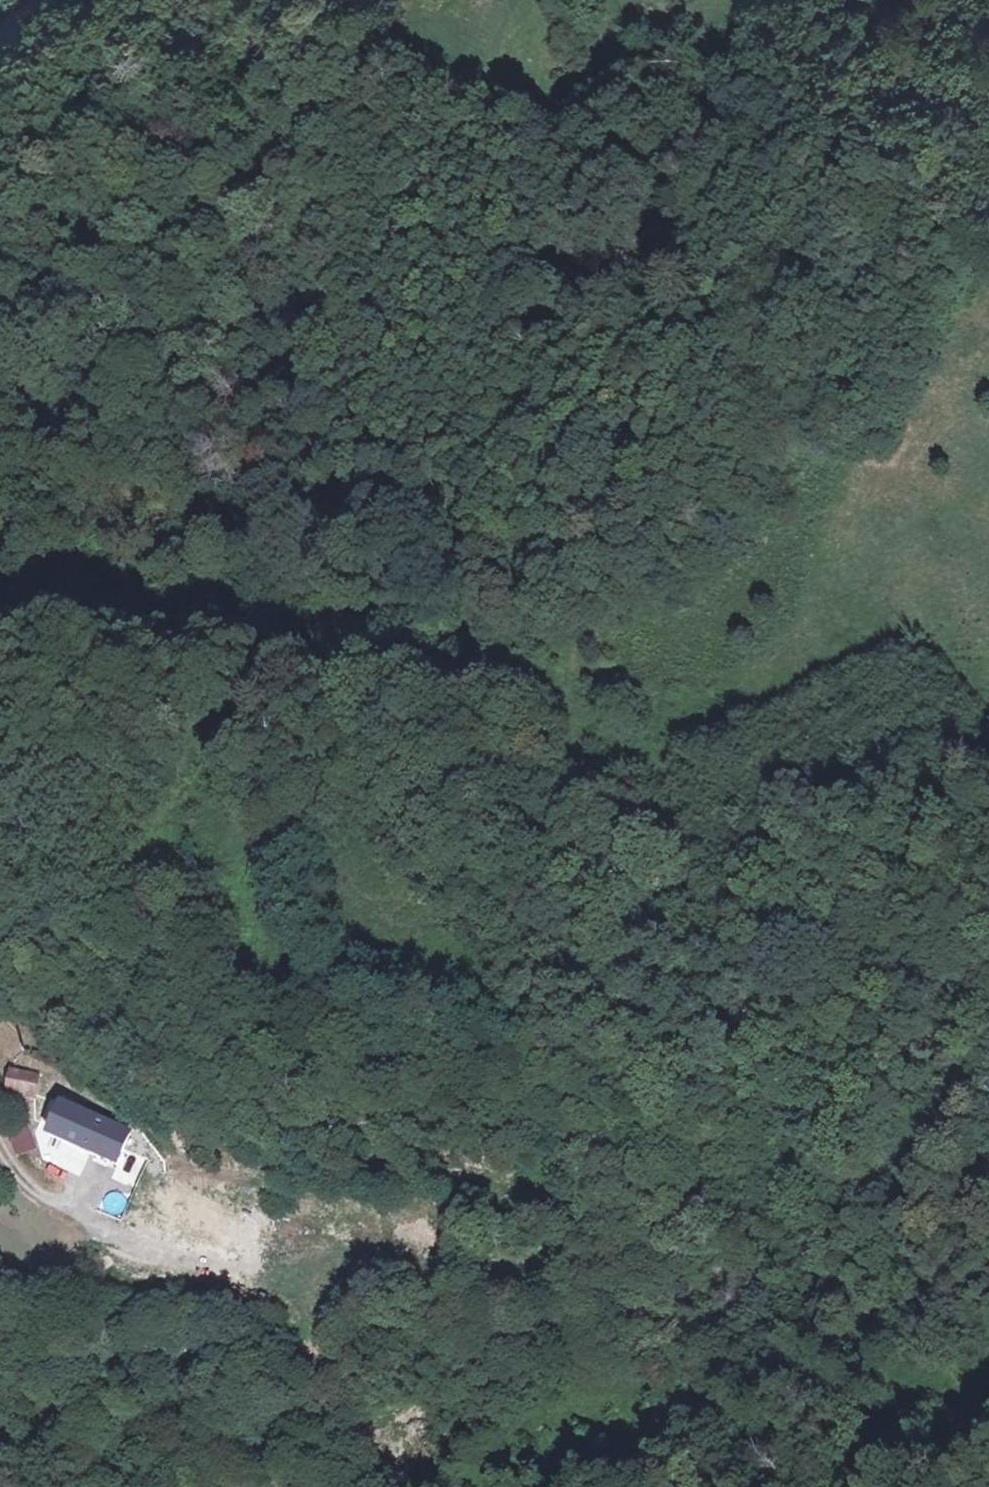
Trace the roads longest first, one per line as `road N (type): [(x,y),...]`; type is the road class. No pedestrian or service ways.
road 1 (track): [(934,0),(842,73),(769,157),(503,574),(399,705),(277,841)]
road 2 (track): [(0,1183),(4,1196),(116,1229)]

